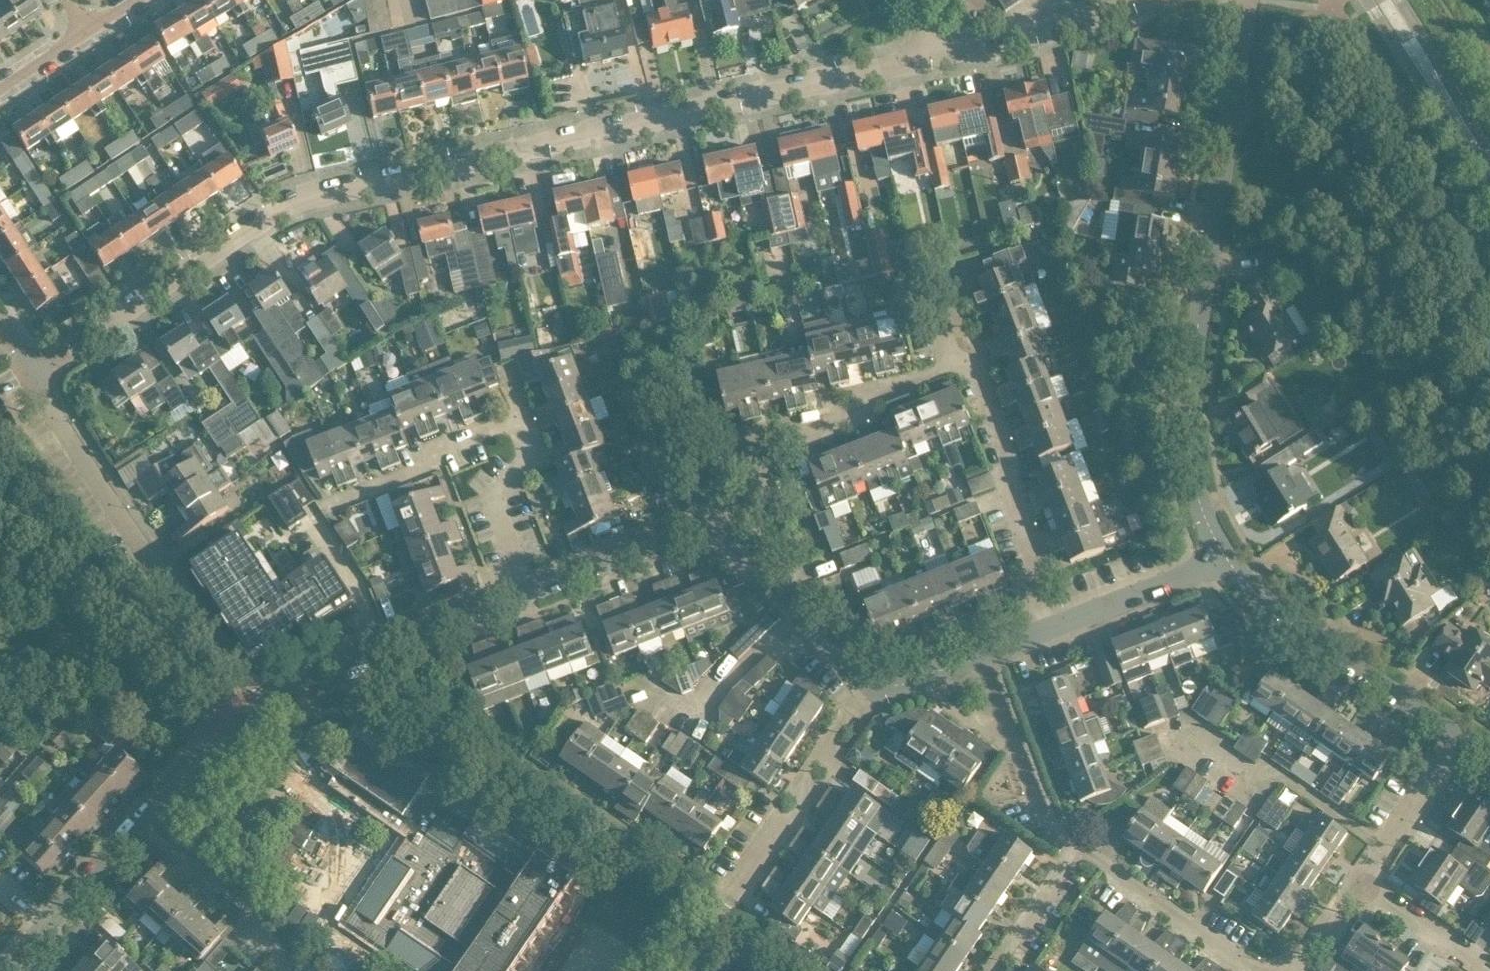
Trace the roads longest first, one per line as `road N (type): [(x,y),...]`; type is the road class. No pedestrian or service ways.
road 1 (residential): [(32,373),(296,203),(933,56)]
road 2 (residential): [(1227,561),(1203,511),(1188,387),(1244,0)]
road 3 (residential): [(676,970),(873,683)]
road 4 (residential): [(953,361),(767,436),(752,487),(721,507),(717,524)]
road 5 (residential): [(1046,629),(1028,588),(1036,562),(982,378),(971,363),(953,361)]
road 6 (residential): [(151,636),(161,585),(32,373)]
road 7 (residential): [(1464,738),(1227,561)]
road 8 (residential): [(529,589),(498,498),(529,451),(519,421),(424,450)]
road 9 (residential): [(529,589),(268,683)]
road 10 (residential): [(873,683),(735,531),(717,524)]
road 11 (residential): [(1255,970),(1074,848)]
road 12 (residential): [(1074,848),(1044,815),(981,654)]
road 13 (residential): [(291,970),(250,907),(148,817)]
road 14 (residential): [(933,56),(1135,0)]
road 15 (residential): [(717,524),(680,530),(529,589)]
road 16 (residential): [(1227,561),(1046,629)]
road 17 (residential): [(151,636),(0,528)]
road 18 (residential): [(1361,887),(1464,738)]
road 19 (secondary): [(1375,0),(1471,137)]
road 20 (secondary): [(1471,137),(1429,39),(1404,0)]
road 21 (residential): [(1489,969),(1361,887)]
road 22 (residential): [(47,924),(148,817)]
road 23 (residential): [(993,970),(1074,848)]
road 24 (residential): [(148,817),(205,732),(207,705)]

